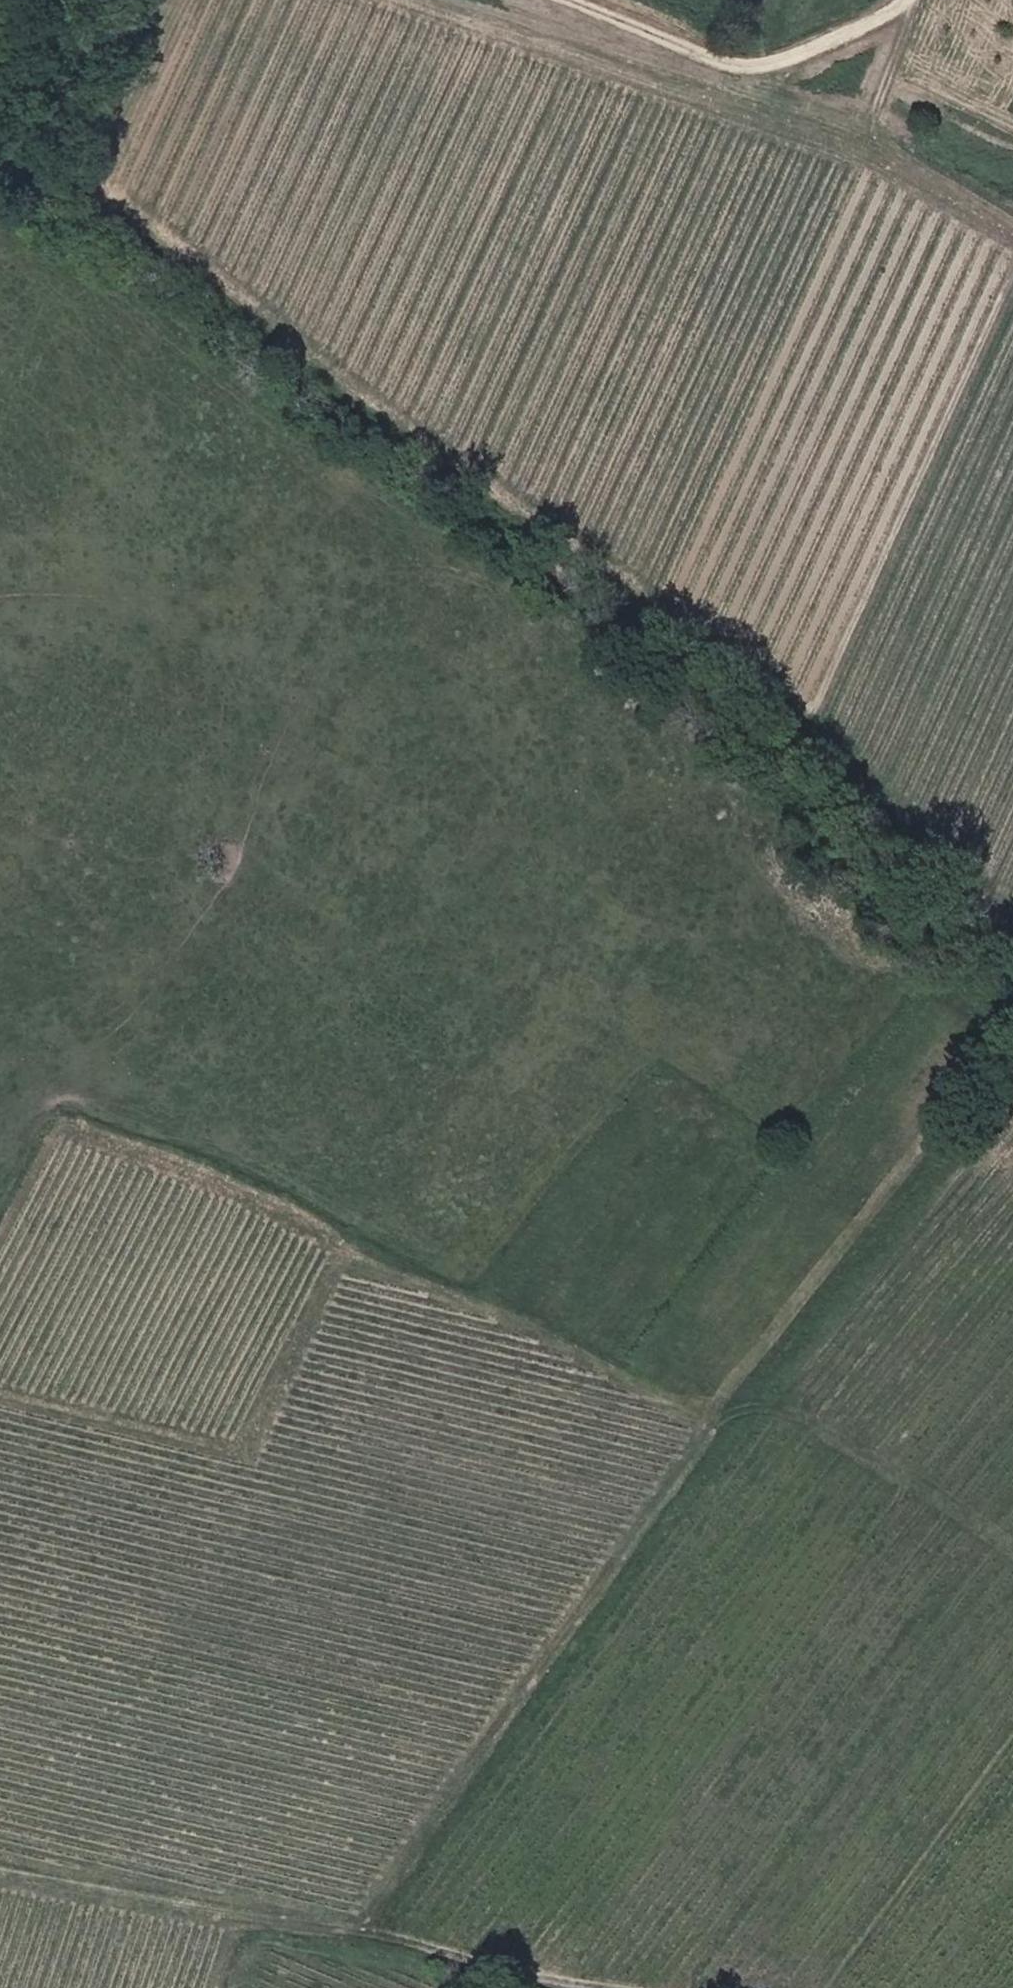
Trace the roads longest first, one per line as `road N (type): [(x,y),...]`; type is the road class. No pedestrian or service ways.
road 1 (track): [(0,1871),(639,1987)]
road 2 (track): [(572,0),(765,62),(903,13),(914,0)]

